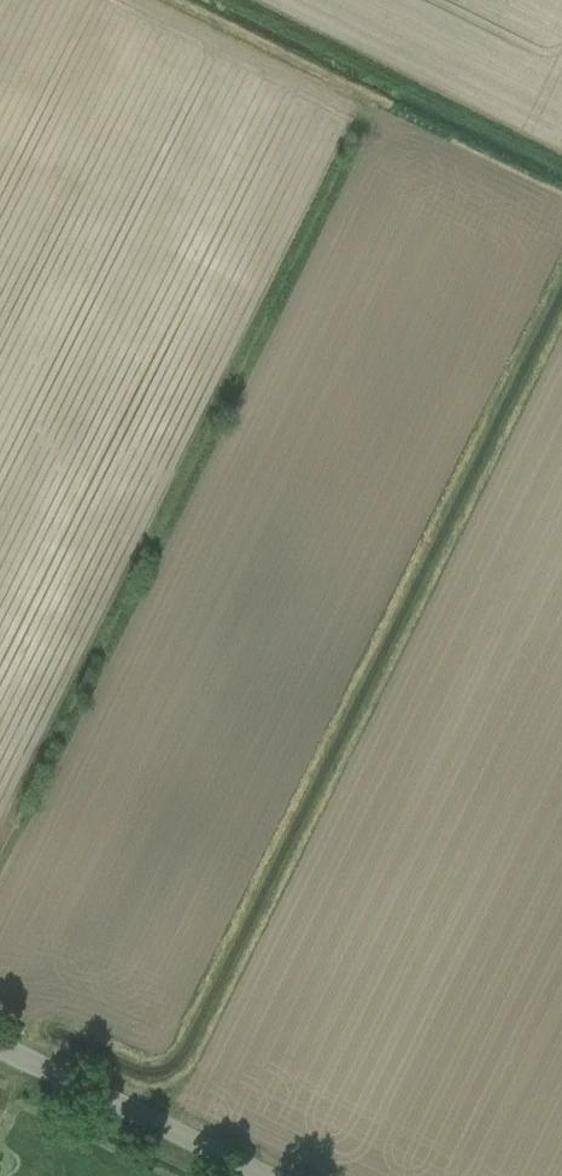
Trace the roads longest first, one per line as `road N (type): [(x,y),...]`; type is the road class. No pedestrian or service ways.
road 1 (unclassified): [(277,1175),(0,1042)]

